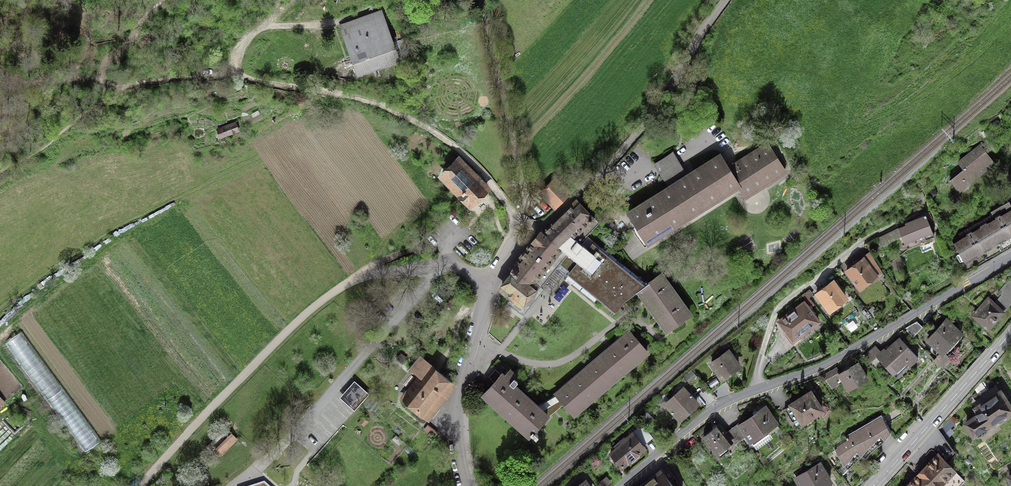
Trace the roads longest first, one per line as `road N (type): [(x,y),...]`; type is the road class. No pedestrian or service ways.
road 1 (residential): [(619,485),(725,401),(817,368),(1010,258)]
road 2 (track): [(140,485),(312,308),(342,286),(436,265)]
road 3 (track): [(726,0),(639,134),(512,246)]
road 4 (residential): [(512,246),(489,288),(459,388),(465,485)]
road 5 (primary): [(874,485),(1010,333)]

